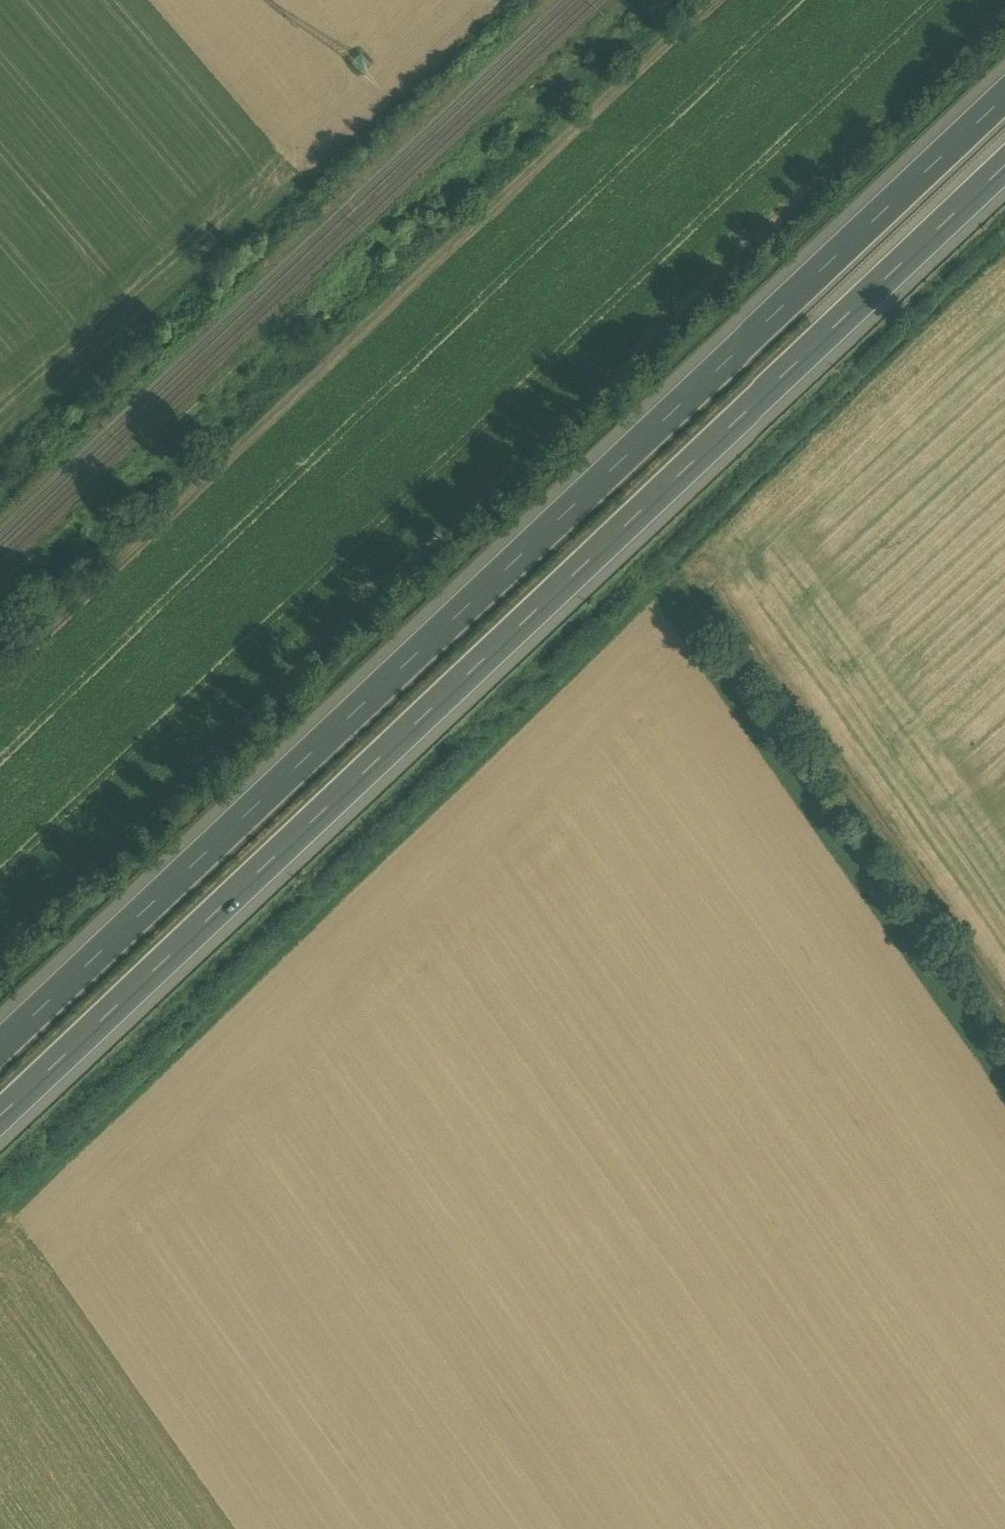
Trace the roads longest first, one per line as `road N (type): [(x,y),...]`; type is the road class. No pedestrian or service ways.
road 1 (motorway): [(1004,89),(0,1034)]
road 2 (motorway): [(0,1101),(1004,157)]
road 3 (track): [(0,671),(703,0)]
road 4 (track): [(690,557),(1004,995)]
road 5 (track): [(141,0),(278,160)]

